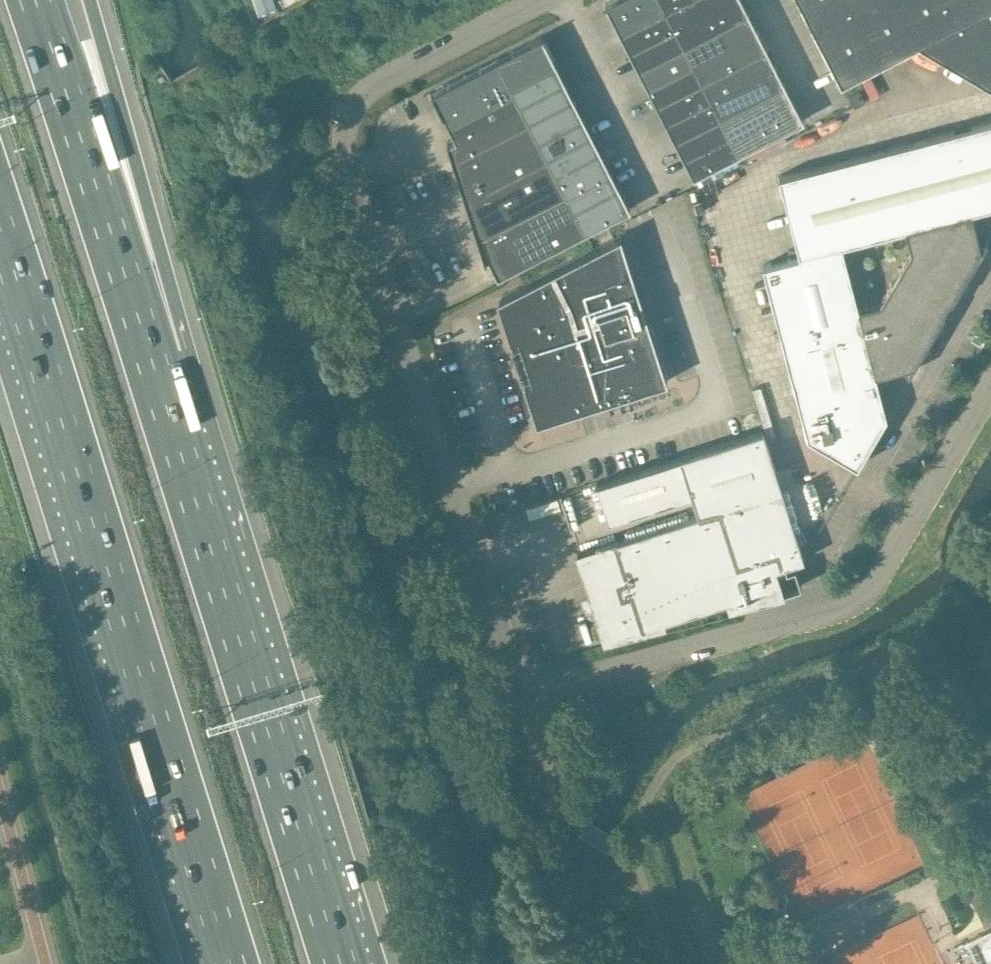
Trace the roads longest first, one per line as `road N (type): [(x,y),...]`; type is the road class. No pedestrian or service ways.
road 1 (unclassified): [(990,384),(859,597),(576,681),(526,669),(498,632),(347,159),(347,126),(376,84),(540,0)]
road 2 (motorway): [(0,225),(231,963)]
road 3 (motorway): [(343,963),(157,367)]
road 4 (motorway): [(157,367),(33,0)]
road 5 (motorway): [(157,367),(115,88),(89,0)]

